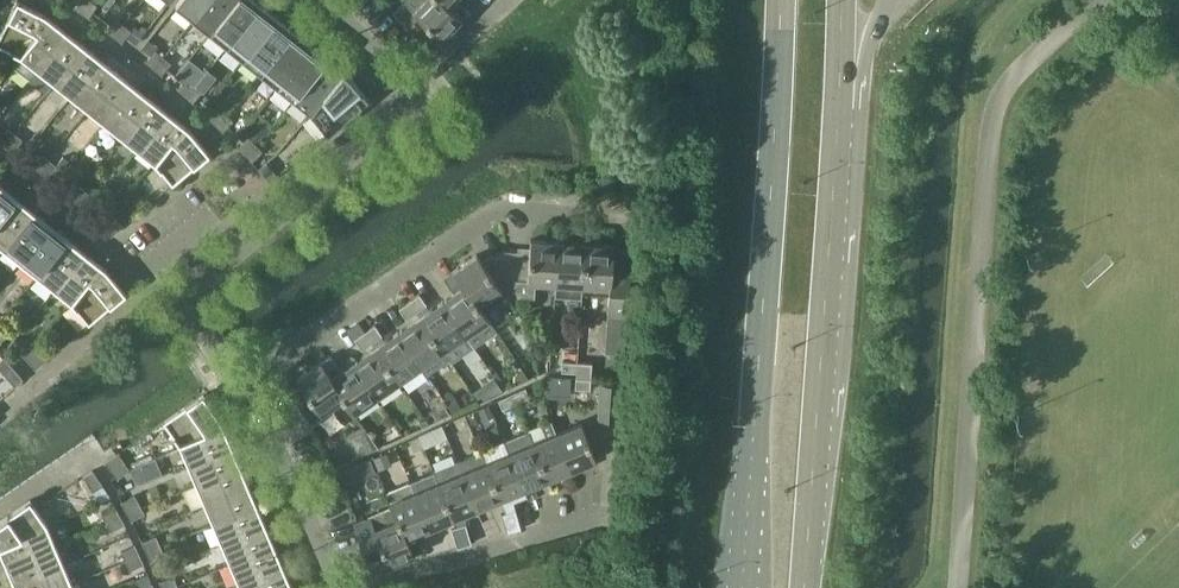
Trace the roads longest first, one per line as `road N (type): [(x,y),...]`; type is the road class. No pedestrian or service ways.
road 1 (primary): [(780,0),(740,587)]
road 2 (primary): [(806,587),(841,0)]
road 3 (residential): [(239,387),(506,205),(631,213)]
road 4 (residential): [(239,387),(178,301),(413,98),(401,85)]
road 5 (residential): [(355,587),(589,523)]
road 6 (residential): [(329,587),(294,488),(239,387)]
road 7 (residential): [(401,85),(505,0)]

